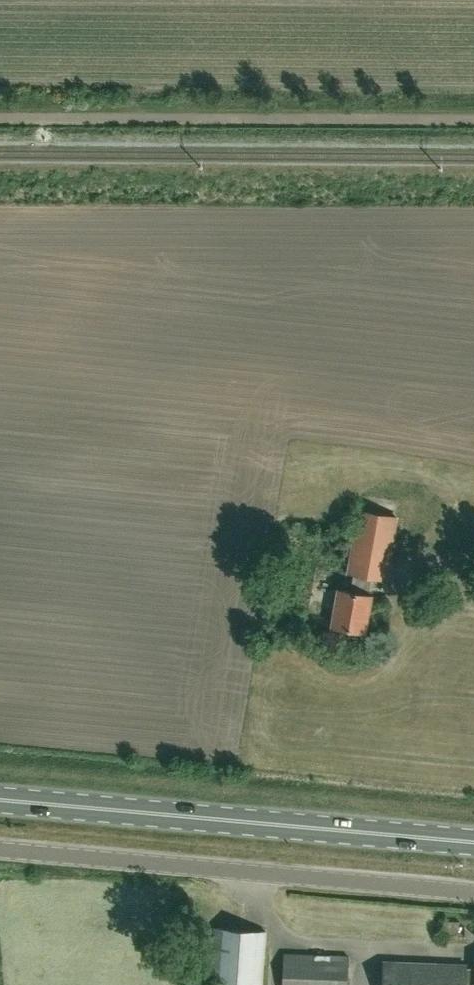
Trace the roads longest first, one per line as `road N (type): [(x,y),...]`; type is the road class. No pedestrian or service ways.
road 1 (unclassified): [(473,895),(0,850)]
road 2 (primary): [(473,841),(0,798)]

